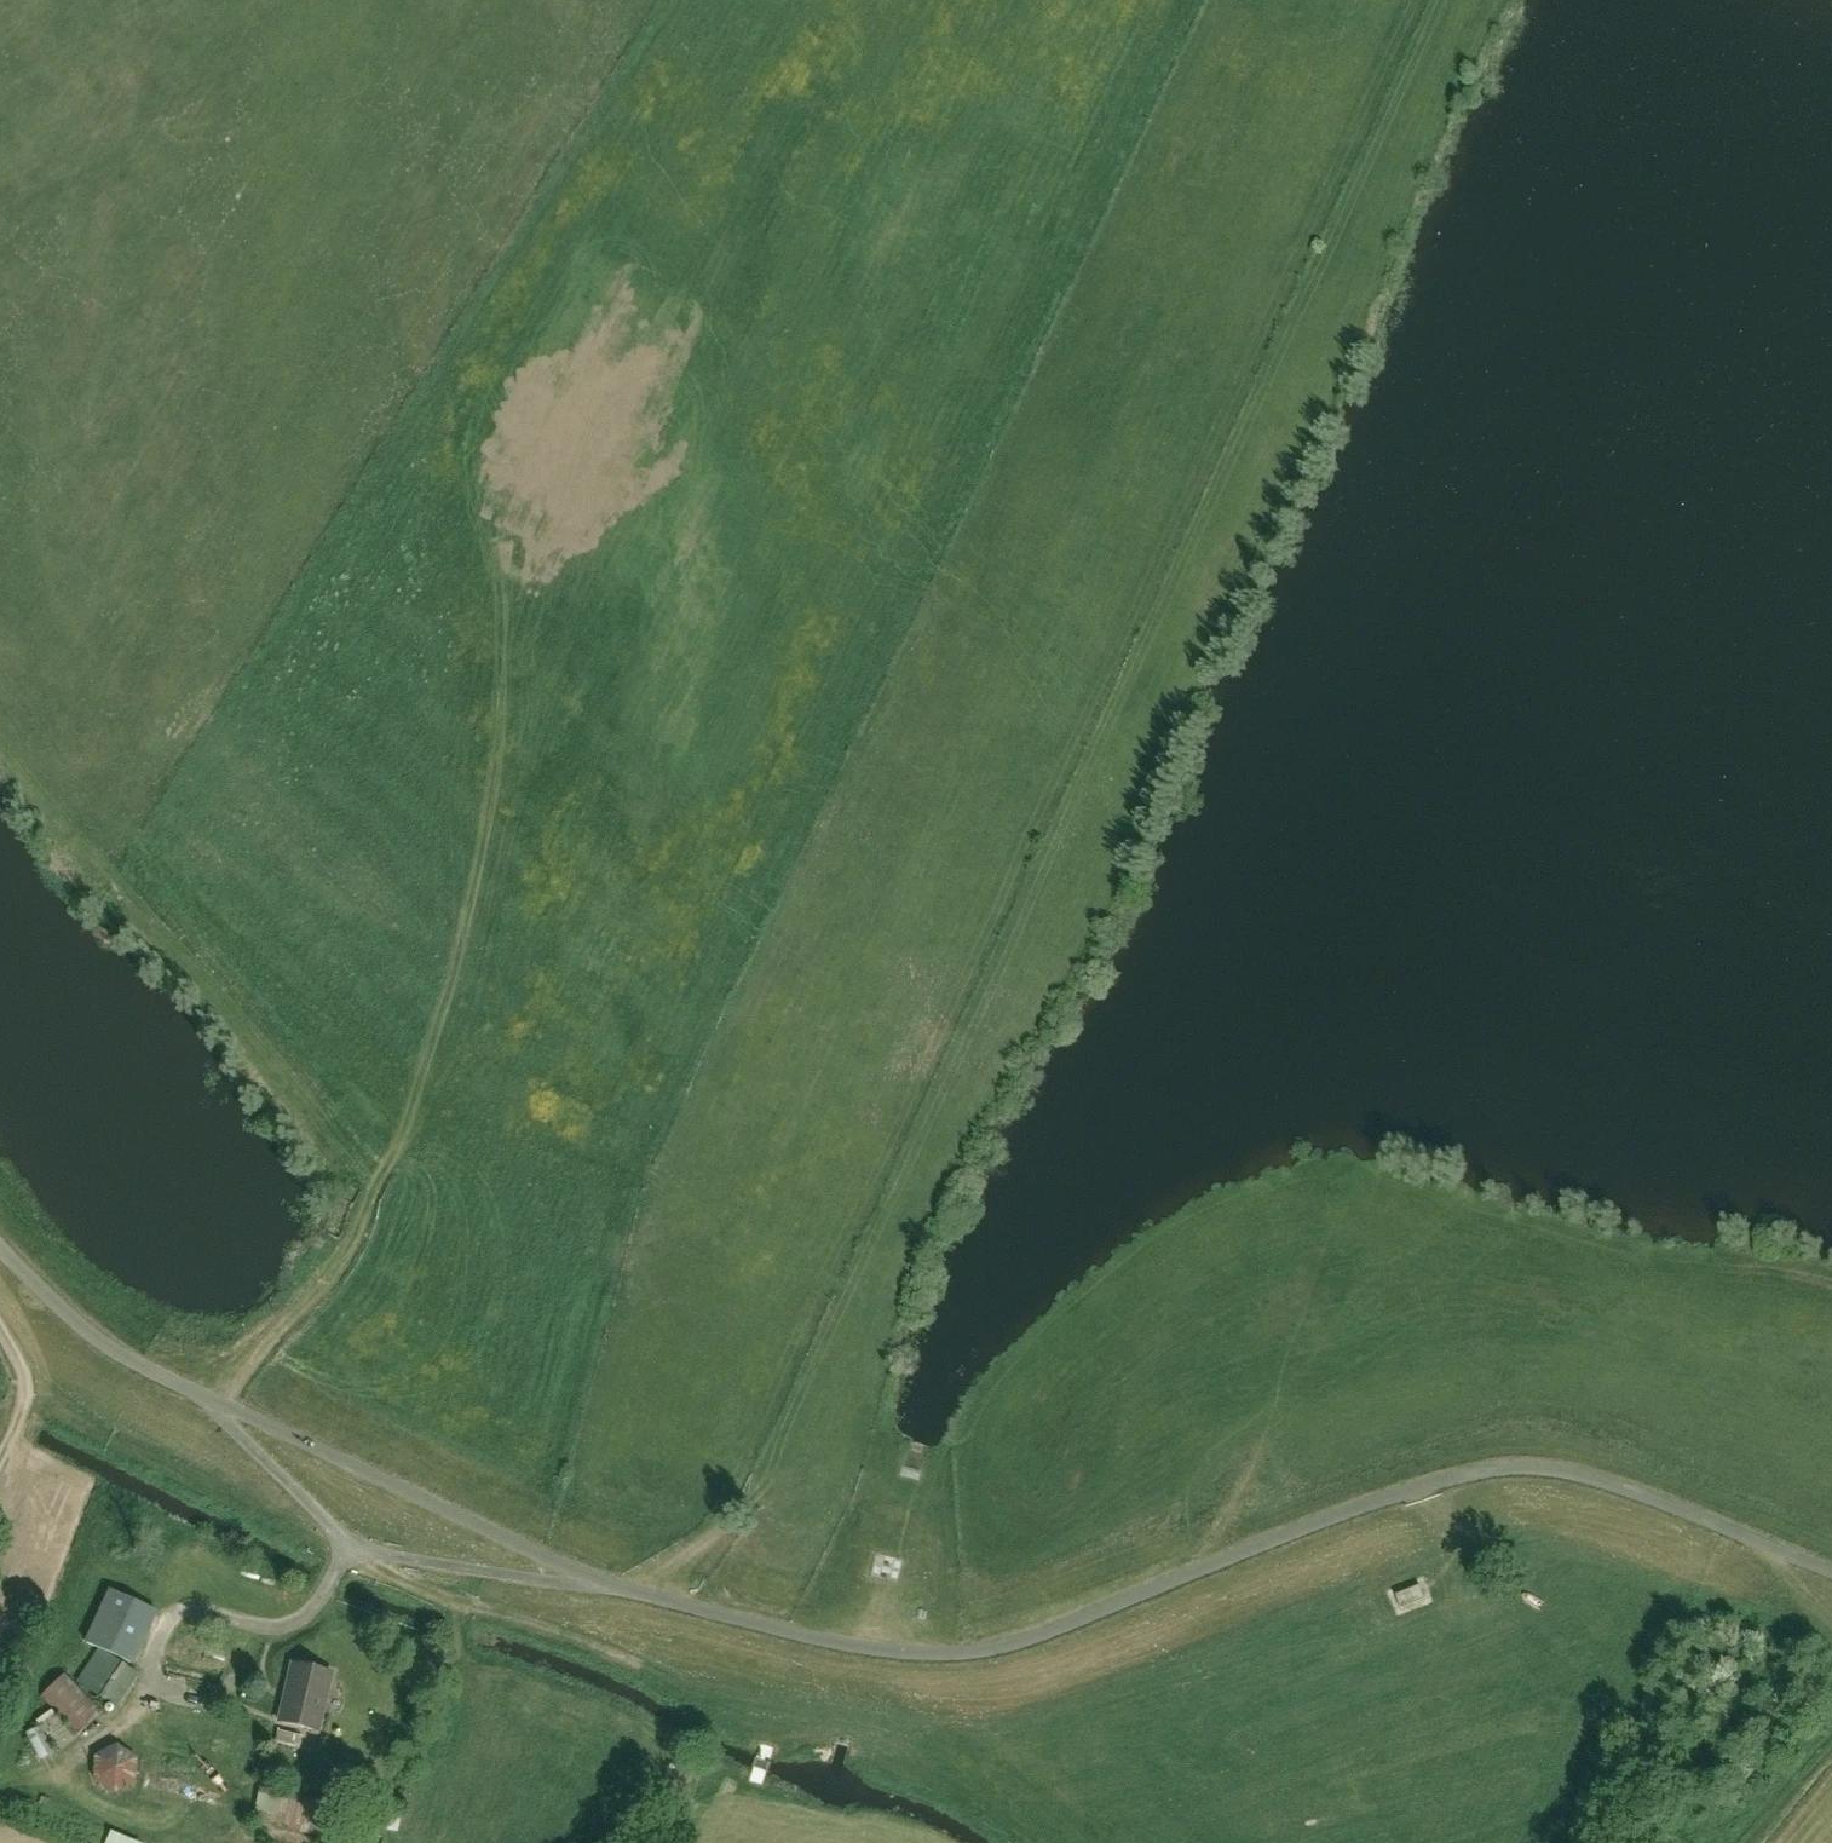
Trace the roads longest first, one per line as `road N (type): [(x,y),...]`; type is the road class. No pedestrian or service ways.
road 1 (unclassified): [(1831,1573),(1620,1488),(1544,1469),(1497,1470),(1368,1505),(1024,1642),(948,1654),(859,1648),(612,1583),(389,1484),(118,1353),(0,1248)]

